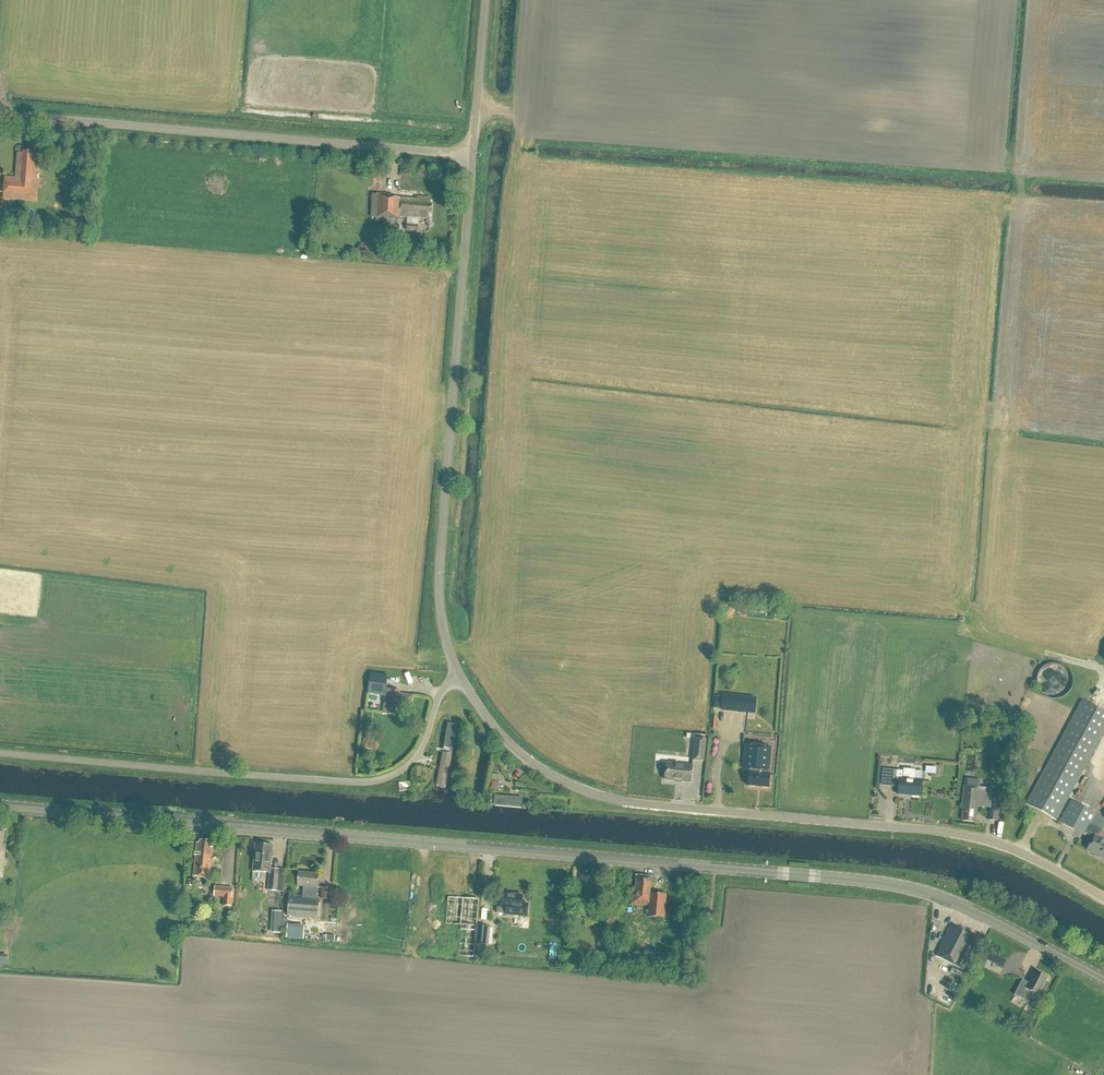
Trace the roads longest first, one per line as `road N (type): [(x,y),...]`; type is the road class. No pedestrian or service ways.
road 1 (secondary): [(1103,980),(971,910),(899,886),(0,808)]
road 2 (unclassified): [(1103,898),(973,838),(636,806),(588,793),(508,743),(458,674)]
road 3 (unclassified): [(458,674),(439,586),(471,154)]
road 4 (unclassified): [(458,674),(413,760),(370,782),(0,754)]
road 5 (unclassified): [(471,154),(0,115)]
road 6 (unclassified): [(471,154),(484,0)]

